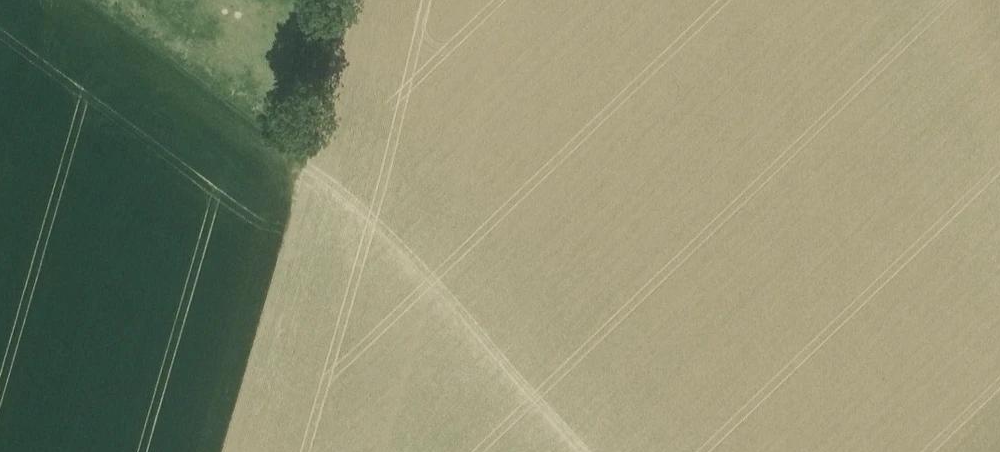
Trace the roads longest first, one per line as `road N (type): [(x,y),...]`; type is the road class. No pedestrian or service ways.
road 1 (track): [(298,163),(571,451)]

